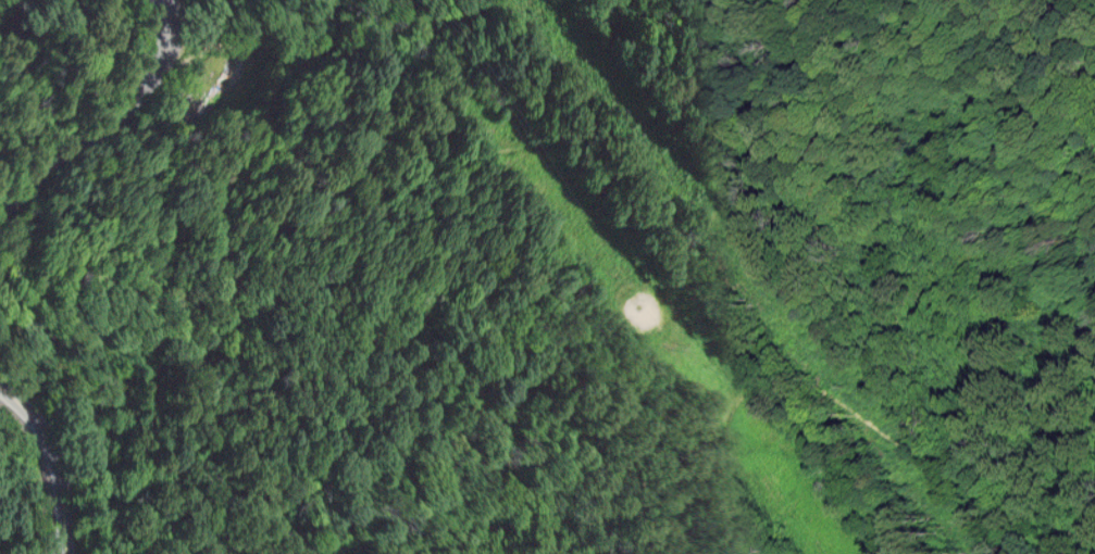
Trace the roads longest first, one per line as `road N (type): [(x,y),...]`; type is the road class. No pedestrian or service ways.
road 1 (primary): [(0,206),(100,126),(157,66),(166,40),(161,0)]
road 2 (primary): [(64,553),(53,463),(39,428),(0,388)]

